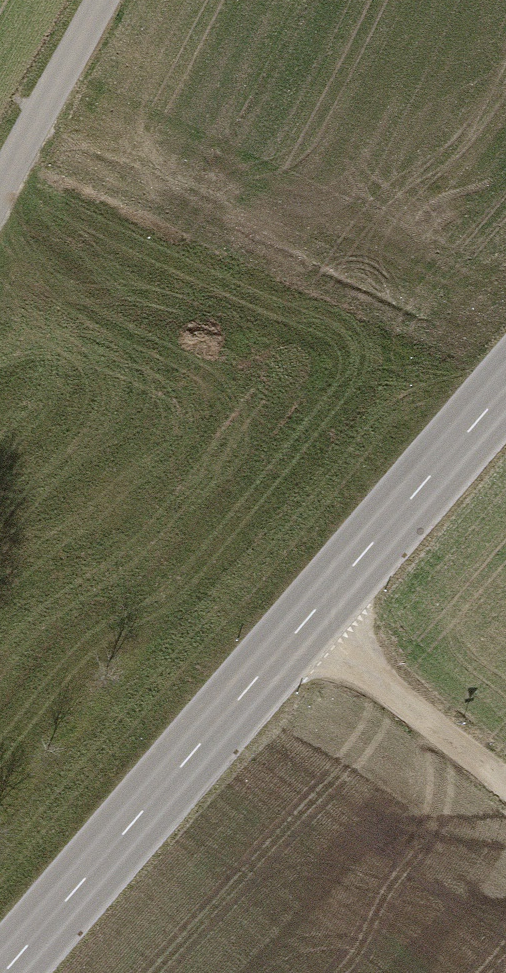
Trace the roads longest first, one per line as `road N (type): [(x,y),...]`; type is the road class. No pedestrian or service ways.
road 1 (tertiary): [(0,970),(505,380)]
road 2 (track): [(505,784),(300,619)]
road 3 (unclassified): [(89,0),(0,166)]

